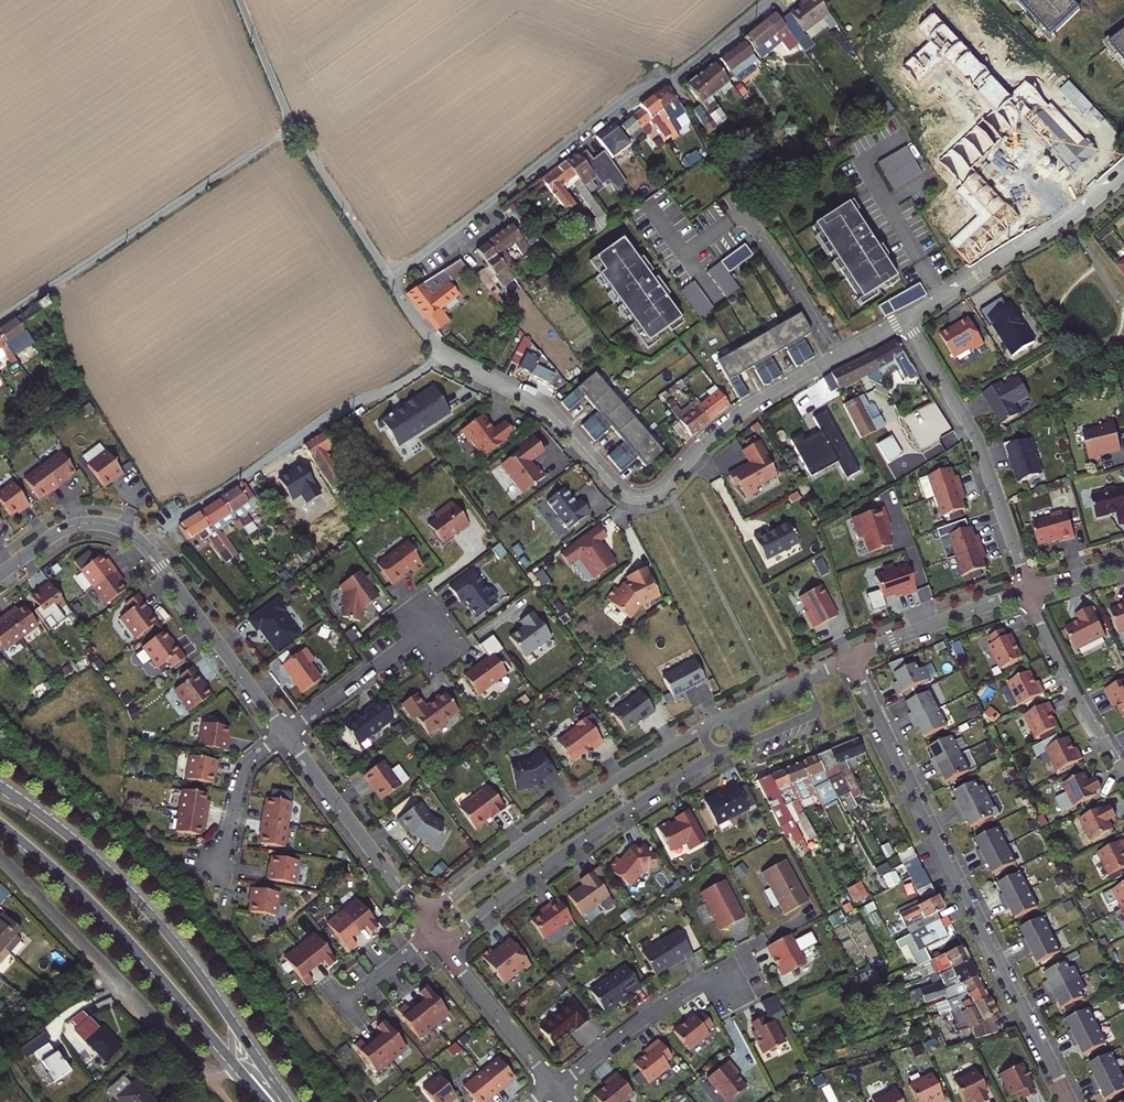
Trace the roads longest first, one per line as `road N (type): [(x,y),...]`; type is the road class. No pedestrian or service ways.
road 1 (residential): [(906,319),(751,406),(664,486),(641,497),(623,491),(544,406),(444,353)]
road 2 (residential): [(849,660),(1073,1101)]
road 3 (unclassified): [(769,0),(685,70),(627,102),(389,276)]
road 4 (residential): [(284,732),(129,532),(95,522),(64,528),(0,575)]
road 5 (residential): [(706,726),(545,826),(422,920)]
road 6 (residential): [(442,943),(573,846),(721,753)]
road 7 (tertiary): [(234,1025),(132,895),(0,788)]
road 8 (tertiary): [(0,824),(85,897),(234,1063)]
road 9 (residential): [(0,858),(206,1074),(234,1063)]
road 10 (residential): [(444,353),(166,528)]
road 11 (residential): [(906,319),(979,443),(1031,590)]
road 12 (unclassified): [(293,126),(44,292)]
road 13 (residential): [(1123,175),(1062,224),(906,319)]
road 14 (residential): [(422,920),(284,732)]
road 15 (residential): [(734,965),(666,1003),(553,1086)]
road 16 (residential): [(1123,773),(1024,592)]
road 17 (residential): [(1024,592),(849,660)]
road 18 (residential): [(553,1086),(442,943)]
road 19 (residential): [(428,627),(284,732)]
road 20 (unclassified): [(389,276),(293,126)]
road 21 (residential): [(215,868),(245,767),(284,732)]
road 22 (unclassified): [(293,126),(240,0)]
road 23 (residential): [(805,680),(818,712),(738,739)]

